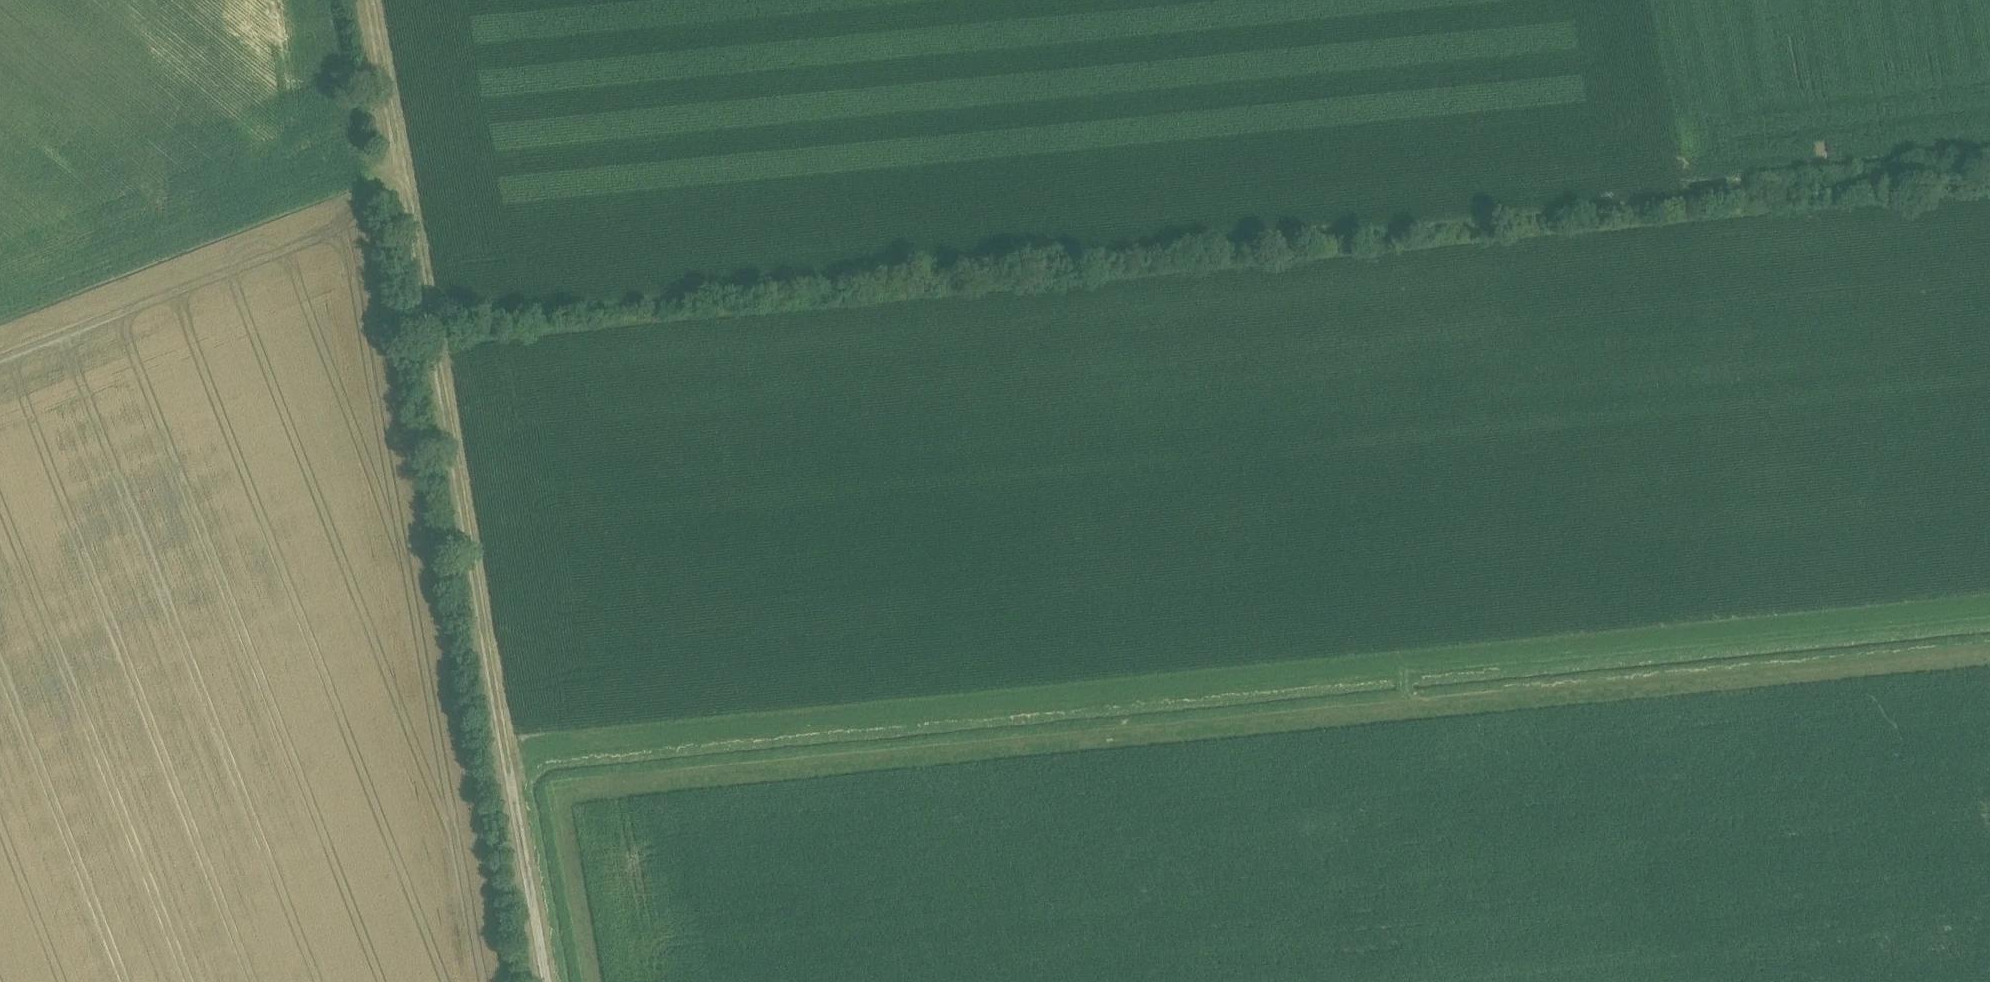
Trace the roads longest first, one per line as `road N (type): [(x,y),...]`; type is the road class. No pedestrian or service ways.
road 1 (track): [(550,981),(371,0)]

